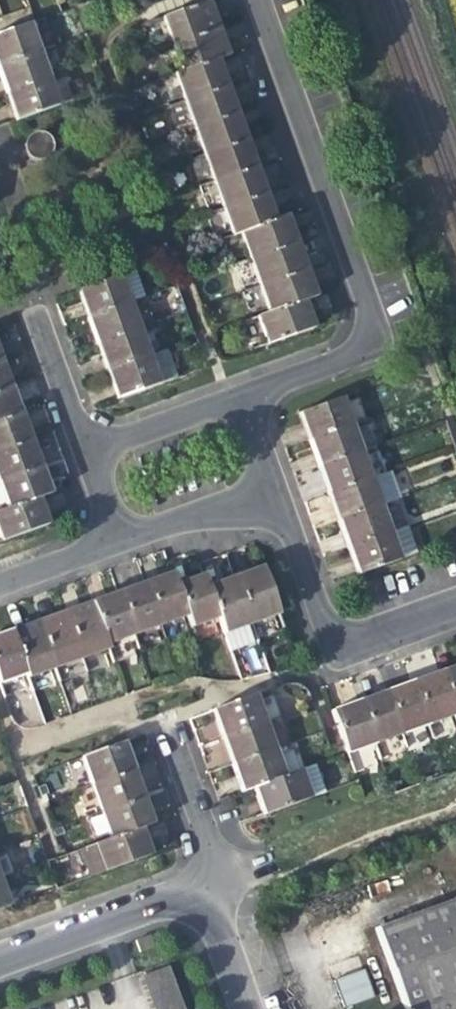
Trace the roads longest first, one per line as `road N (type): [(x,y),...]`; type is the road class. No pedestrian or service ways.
road 1 (residential): [(230,386),(363,335),(238,0)]
road 2 (residential): [(272,493),(326,624),(341,639),(359,642),(455,606)]
road 3 (residential): [(202,886),(0,961)]
road 4 (residential): [(163,717),(210,844),(202,886)]
road 5 (residential): [(107,541),(272,493)]
road 6 (residential): [(230,386),(71,442)]
road 7 (residential): [(71,442),(21,304)]
road 8 (residential): [(202,886),(246,1008)]

